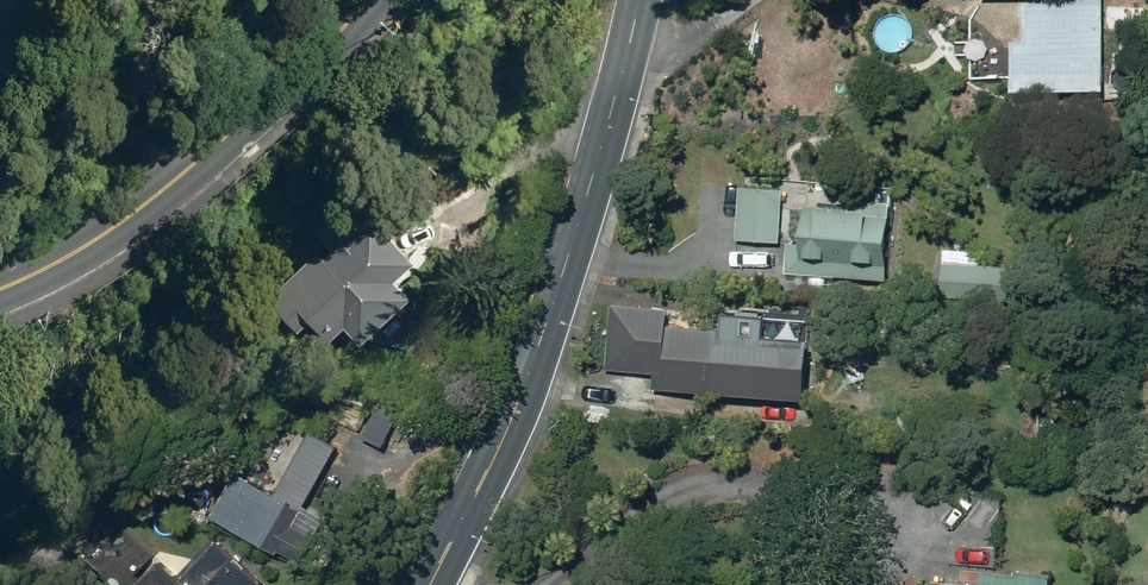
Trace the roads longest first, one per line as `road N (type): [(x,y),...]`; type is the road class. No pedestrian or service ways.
road 1 (secondary): [(637,0),(534,363),(431,584)]
road 2 (tertiary): [(369,0),(122,221),(0,288)]

